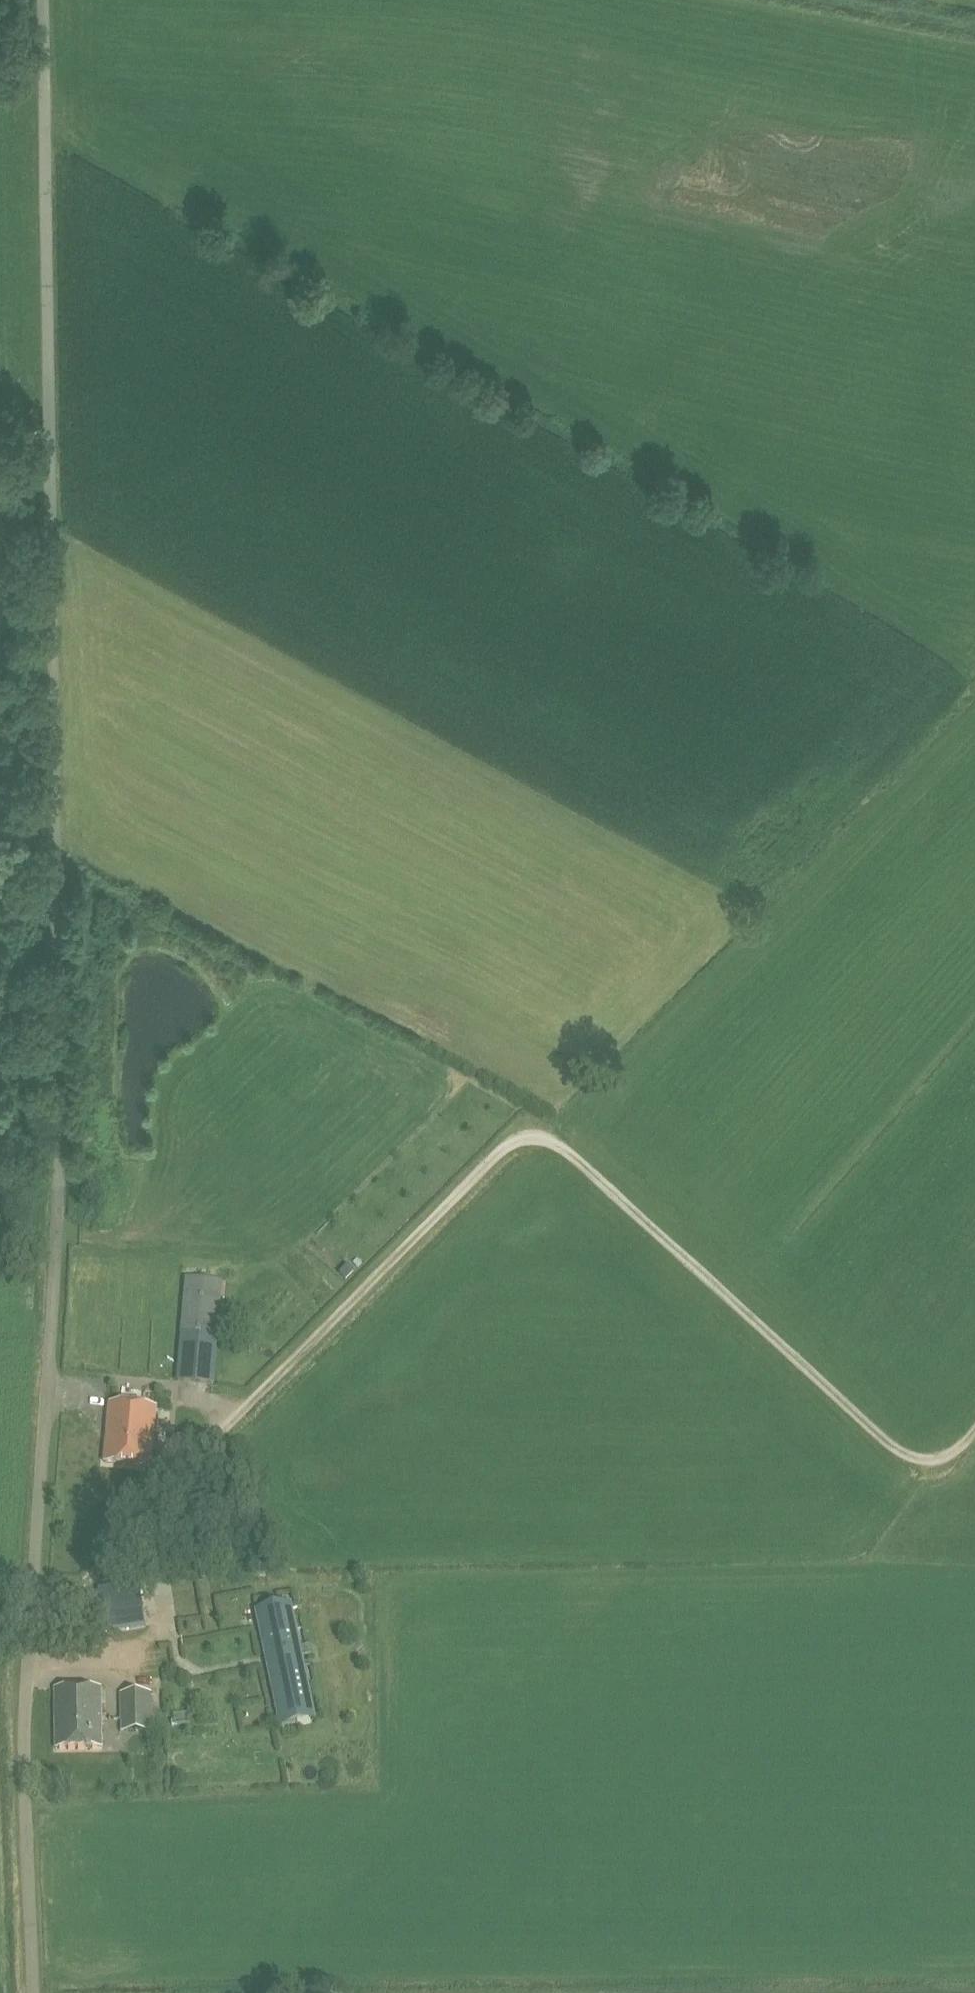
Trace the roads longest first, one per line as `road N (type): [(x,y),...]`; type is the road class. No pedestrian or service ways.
road 1 (unclassified): [(31,1992),(20,1756),(23,1570),(48,1182),(43,0)]

